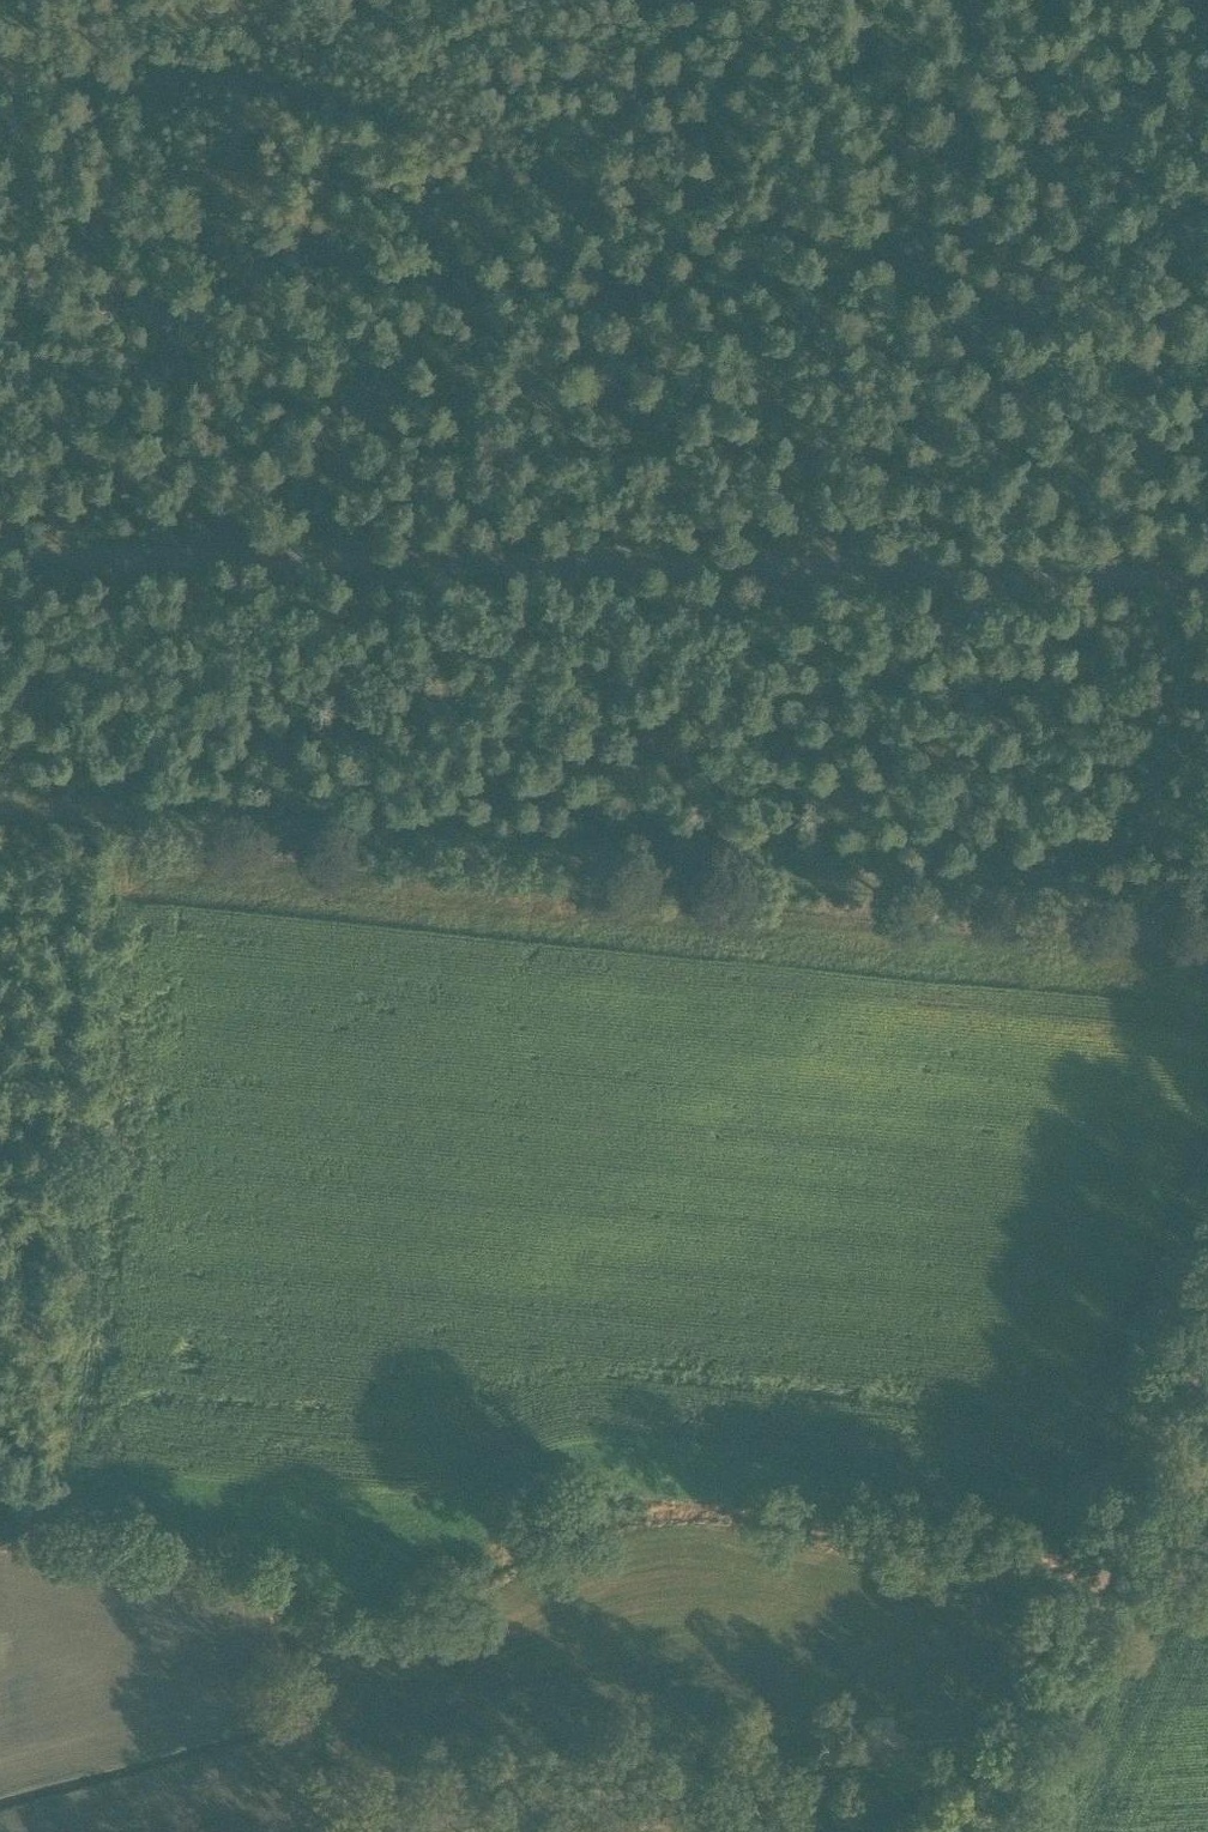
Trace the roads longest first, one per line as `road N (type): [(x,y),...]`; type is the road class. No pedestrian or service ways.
road 1 (track): [(0,808),(1207,924)]
road 2 (unclassified): [(0,563),(1207,585)]
road 3 (track): [(1003,1831),(1207,1347)]
road 4 (track): [(942,0),(1207,263)]

